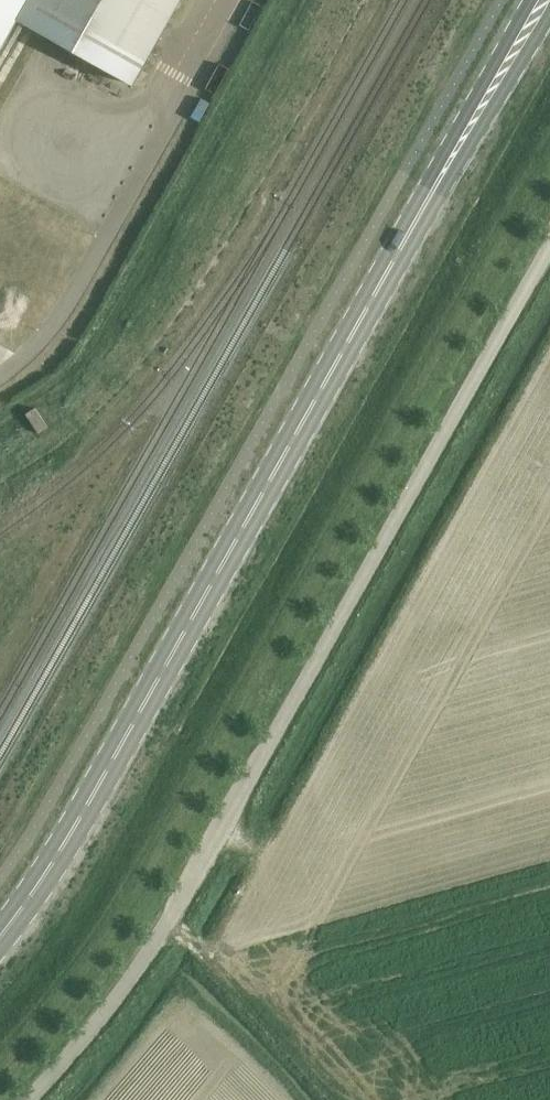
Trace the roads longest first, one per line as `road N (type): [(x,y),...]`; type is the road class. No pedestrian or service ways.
road 1 (tertiary): [(0,940),(127,737),(544,0)]
road 2 (unclassified): [(27,1099),(74,1055),(166,926),(468,412),(549,256)]

